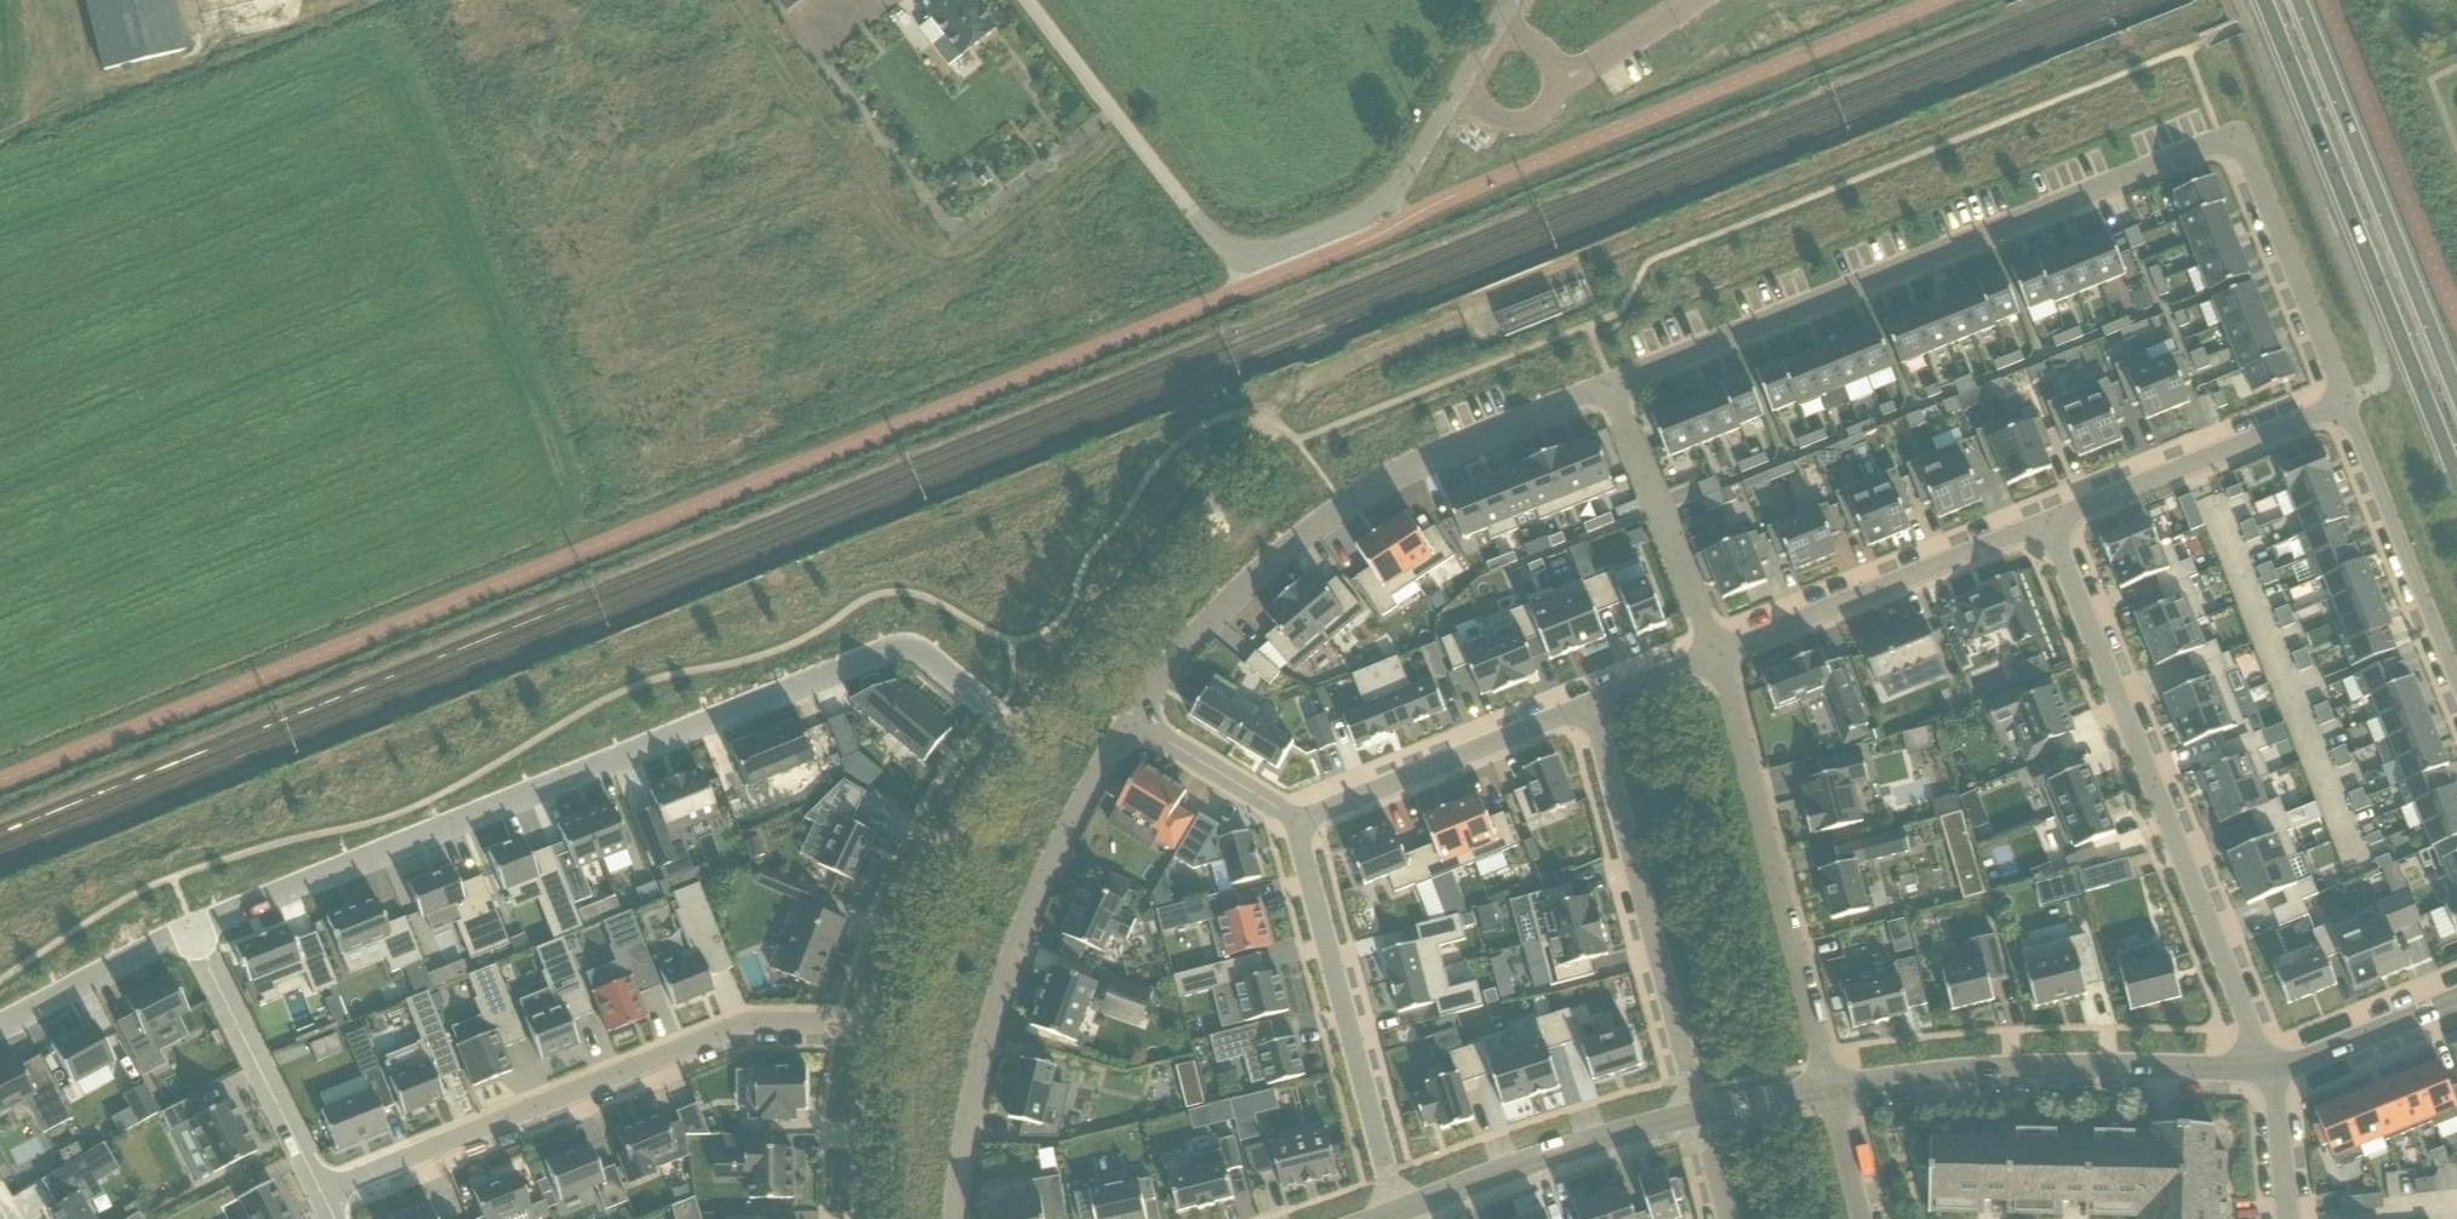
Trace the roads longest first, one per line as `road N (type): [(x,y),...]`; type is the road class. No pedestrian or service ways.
road 1 (residential): [(2345,400),(2253,161),(2235,142),(2221,141),(1609,382)]
road 2 (residential): [(1035,726),(923,655),(876,655),(192,932)]
road 3 (residential): [(1609,382),(1427,455),(1287,544),(1179,643),(1130,727)]
road 4 (residential): [(2276,1070),(2050,519)]
road 5 (residential): [(321,1195),(781,1014),(878,1015)]
road 6 (residential): [(1130,727),(1040,888),(998,1008),(964,1137),(959,1218)]
road 7 (tertiary): [(2260,0),(2456,478)]
road 8 (residential): [(1829,1084),(2115,1063),(2276,1070)]
road 9 (residential): [(1829,1084),(1713,653)]
road 10 (tertiary): [(2456,392),(2299,0)]
road 11 (residential): [(1687,1114),(1578,708)]
road 12 (residential): [(1397,1212),(1296,809)]
road 13 (residential): [(1035,726),(1237,477),(1272,422)]
road 14 (residential): [(1713,653),(2050,519)]
road 15 (unclassified): [(1235,260),(1023,0)]
road 16 (residential): [(878,1015),(905,928),(962,819),(1035,726)]
road 17 (residential): [(2050,519),(2345,400)]
road 18 (residential): [(1397,1212),(1687,1114)]
road 19 (residential): [(2345,400),(2456,684)]
road 20 (residential): [(1296,809),(1578,708)]
road 21 (unclassified): [(1235,260),(1264,255),(1388,200),(1459,88)]
road 22 (residential): [(321,1195),(192,932)]
road 23 (residential): [(1713,653),(1609,382)]
road 24 (residential): [(192,932),(0,1027)]
road 25 (residential): [(865,1218),(878,1015)]
road 26 (residential): [(2276,1070),(2456,995)]
road 27 (residential): [(1296,809),(1130,727)]
road 28 (unclassified): [(1571,83),(1696,0)]
road 29 (residential): [(2276,1070),(2289,1218)]
road 30 (residential): [(1578,708),(1713,653)]
road 31 (residential): [(1687,1114),(1829,1084)]
road 32 (residential): [(1862,1218),(1829,1084)]
road 33 (unclassified): [(1459,88),(1516,122),(1543,112),(1571,83)]

